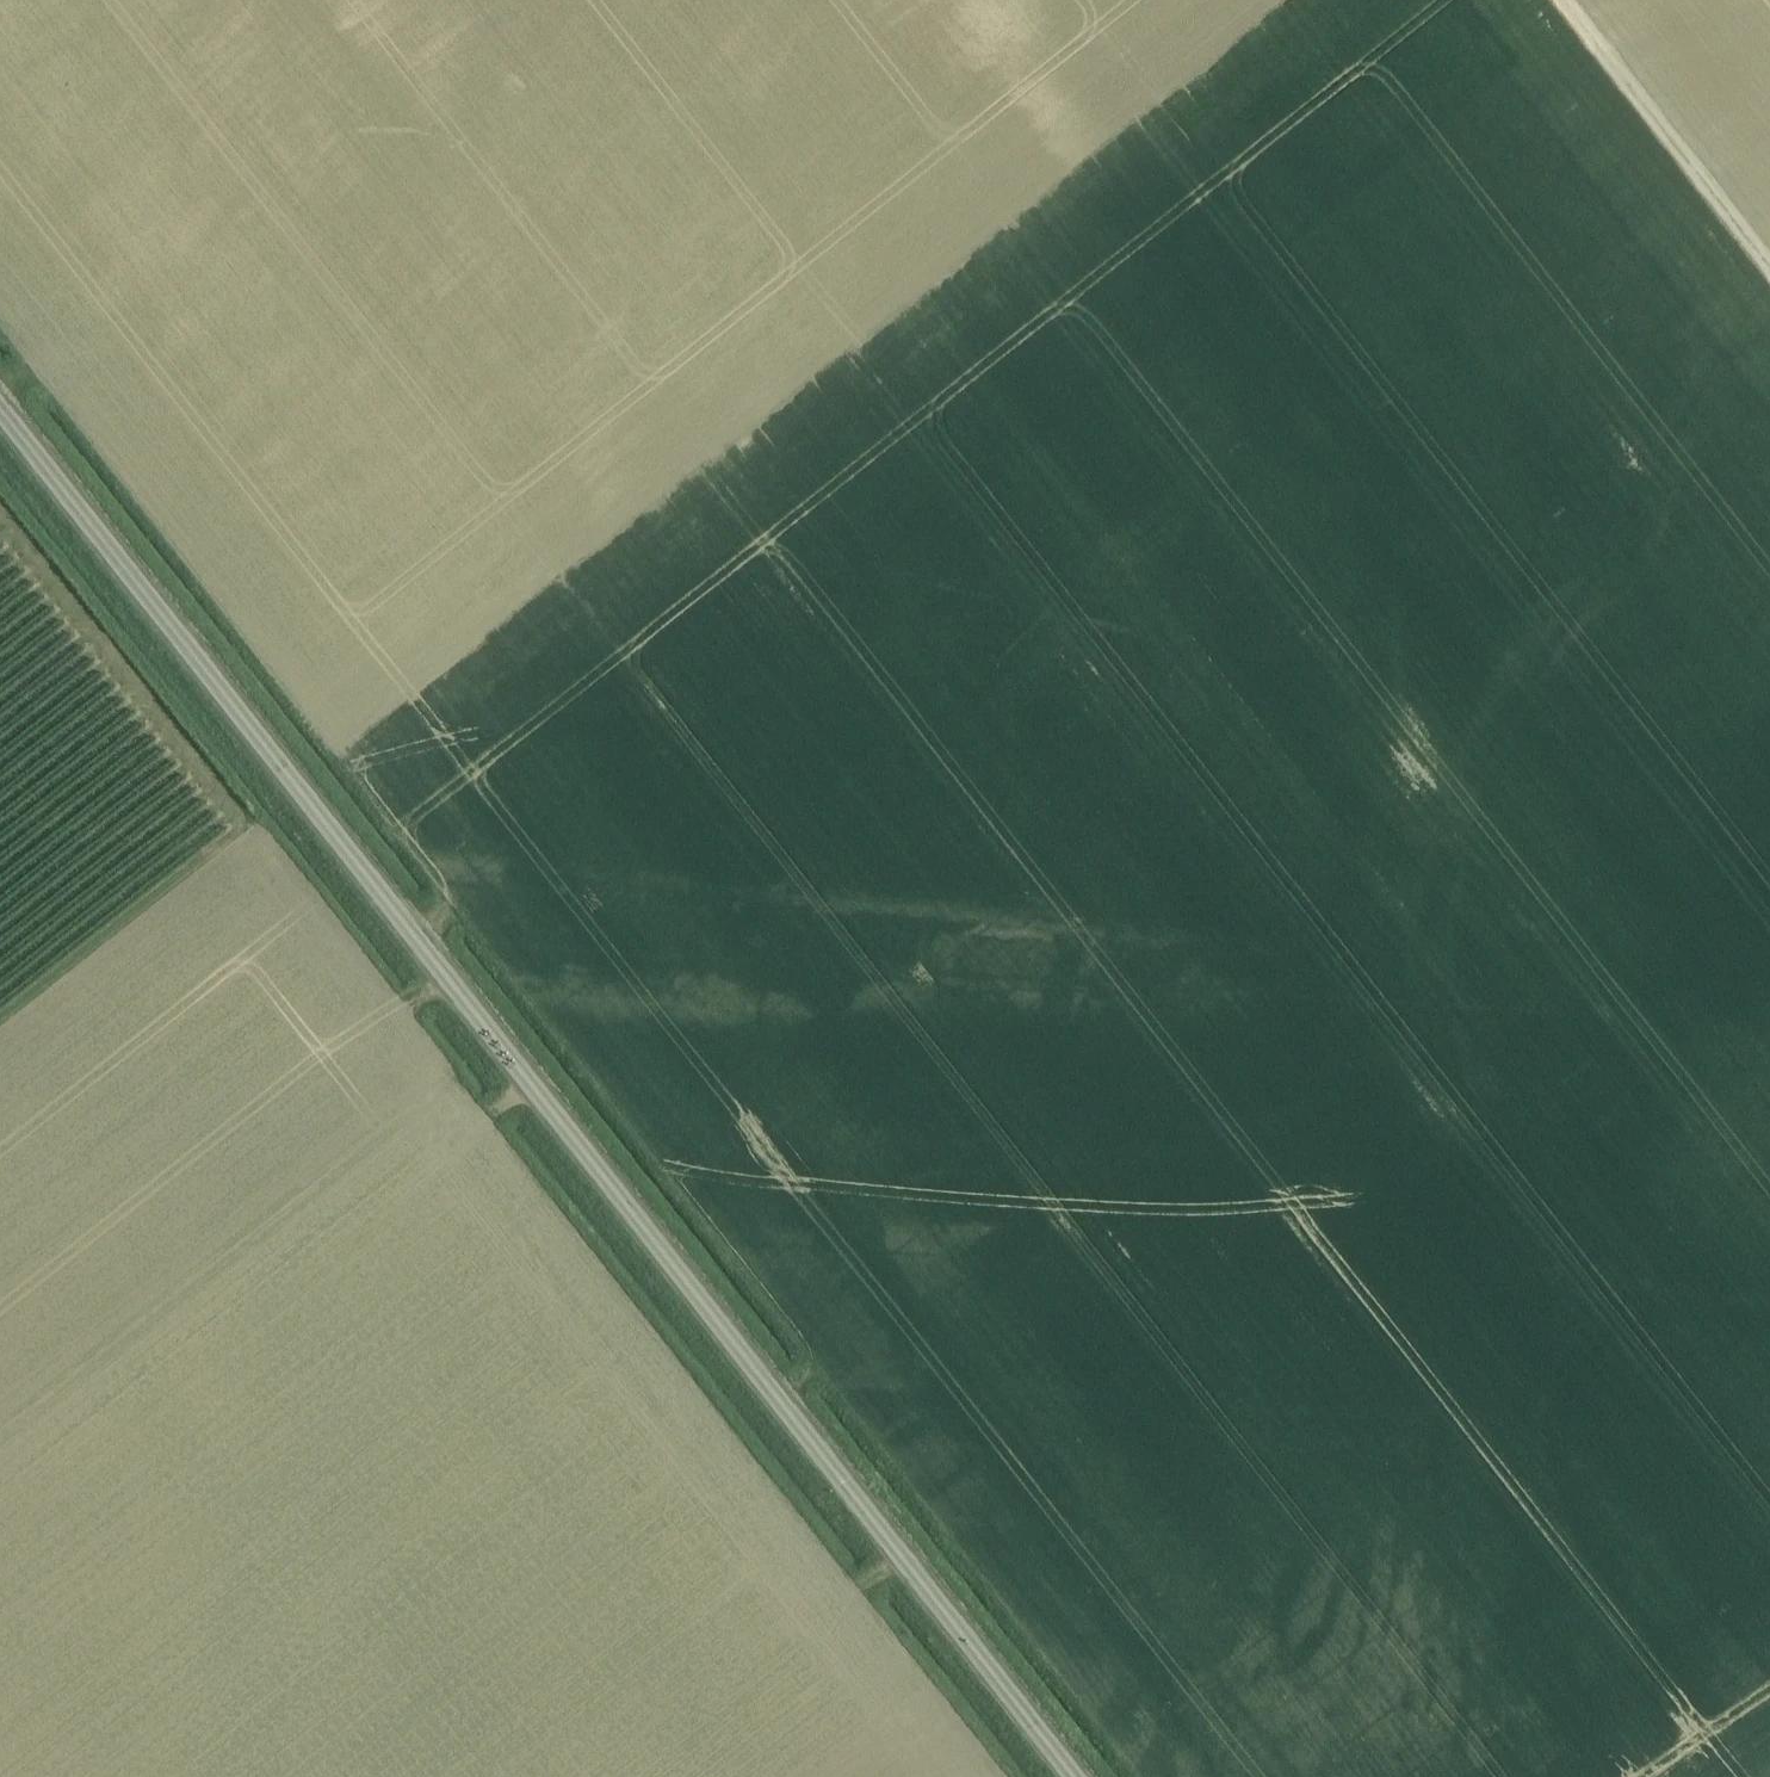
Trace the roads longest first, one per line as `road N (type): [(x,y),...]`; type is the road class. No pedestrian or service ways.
road 1 (tertiary): [(1075,1776),(0,407)]
road 2 (track): [(1769,264),(1563,0)]

